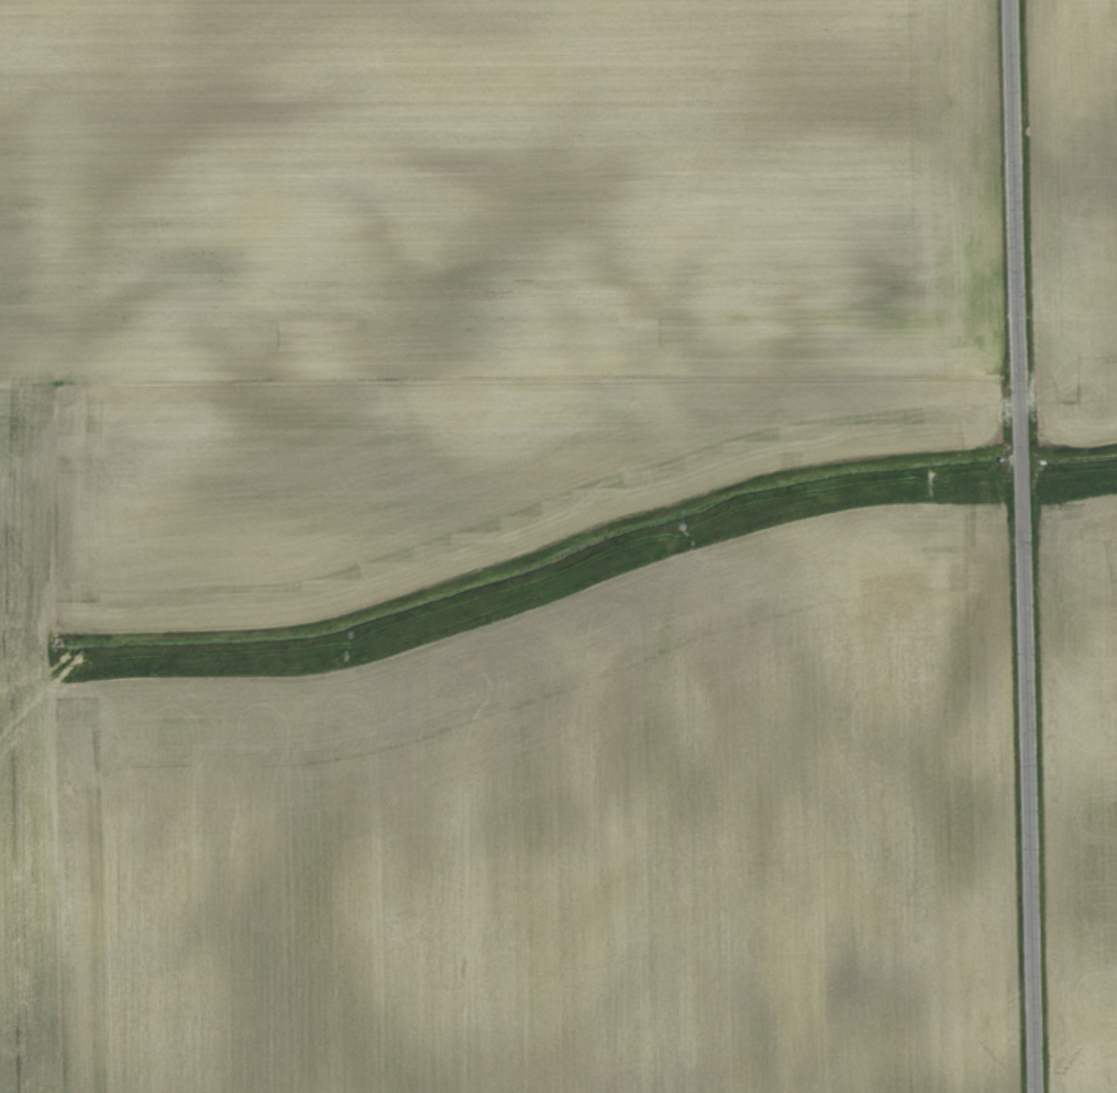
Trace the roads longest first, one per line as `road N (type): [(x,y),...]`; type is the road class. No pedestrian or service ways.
road 1 (residential): [(1035,1092),(1011,0)]

